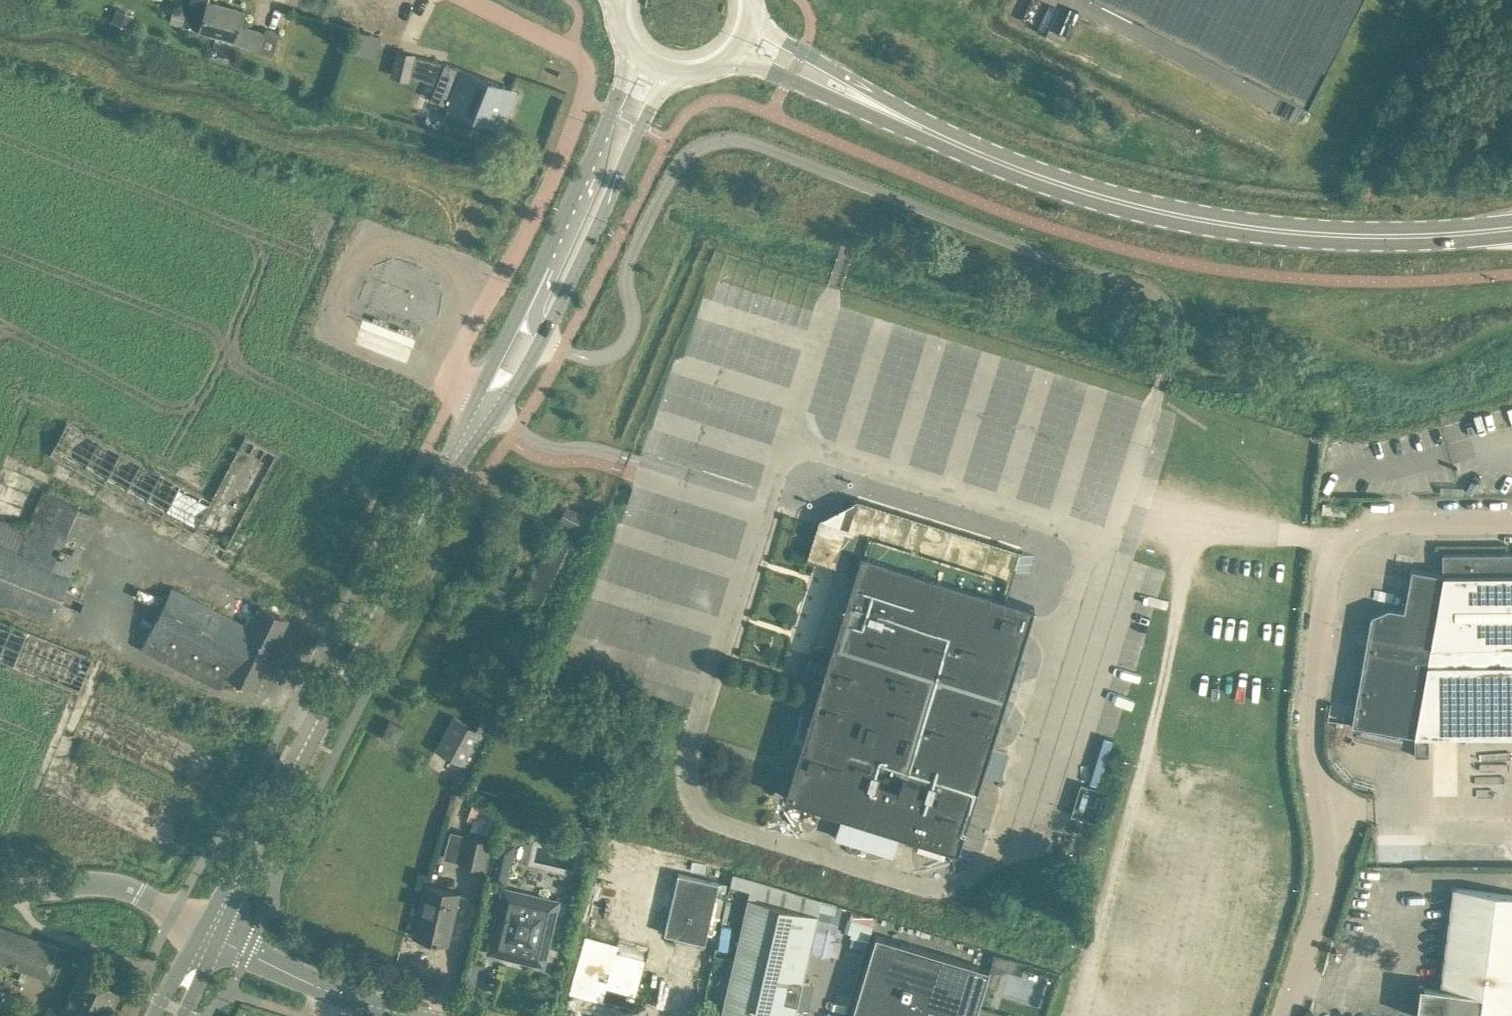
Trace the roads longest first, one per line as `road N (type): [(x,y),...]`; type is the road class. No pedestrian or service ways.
road 1 (unclassified): [(1511,525),(1371,526),(1335,557),(1310,694),(1312,757),(1327,808),(1325,869),(1284,1015)]
road 2 (secondary): [(1511,229),(1336,236),(1181,217),(1034,175),(878,104)]
road 3 (tertiary): [(212,931),(489,399)]
road 4 (unclassified): [(489,399),(446,377),(542,197),(590,70),(578,54),(468,0)]
road 5 (tertiary): [(489,399),(523,374),(666,75)]
road 6 (tertiary): [(636,60),(497,360),(489,399)]
road 7 (track): [(1350,200),(1456,0)]
road 8 (unclassified): [(212,931),(96,883),(42,891),(0,886)]
road 9 (tertiary): [(413,1015),(323,988),(212,931)]
road 10 (secondary): [(728,60),(838,101),(878,104)]
road 11 (secondary): [(878,104),(848,76),(751,19)]

